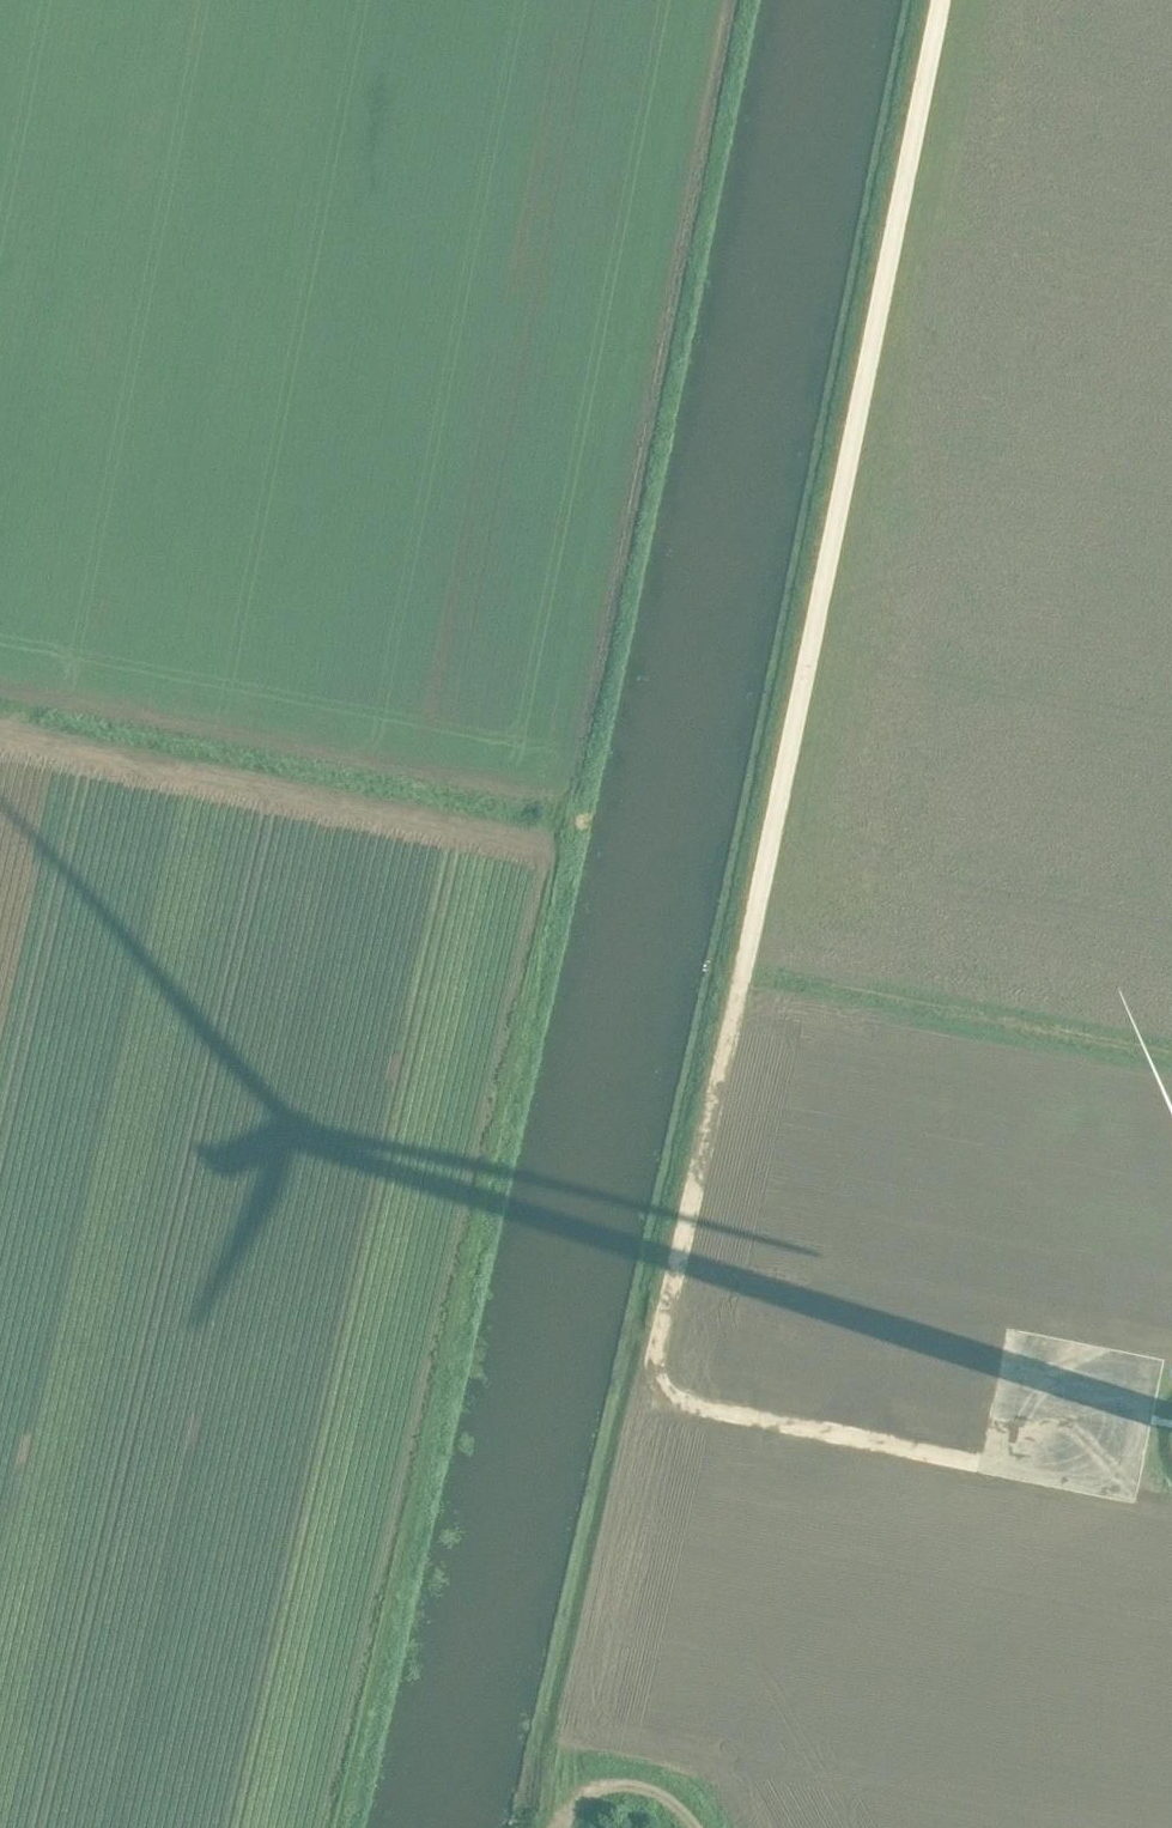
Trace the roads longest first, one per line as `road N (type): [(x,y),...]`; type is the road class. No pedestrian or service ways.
road 1 (track): [(695,1827),(637,1784),(593,1790),(563,1820)]

